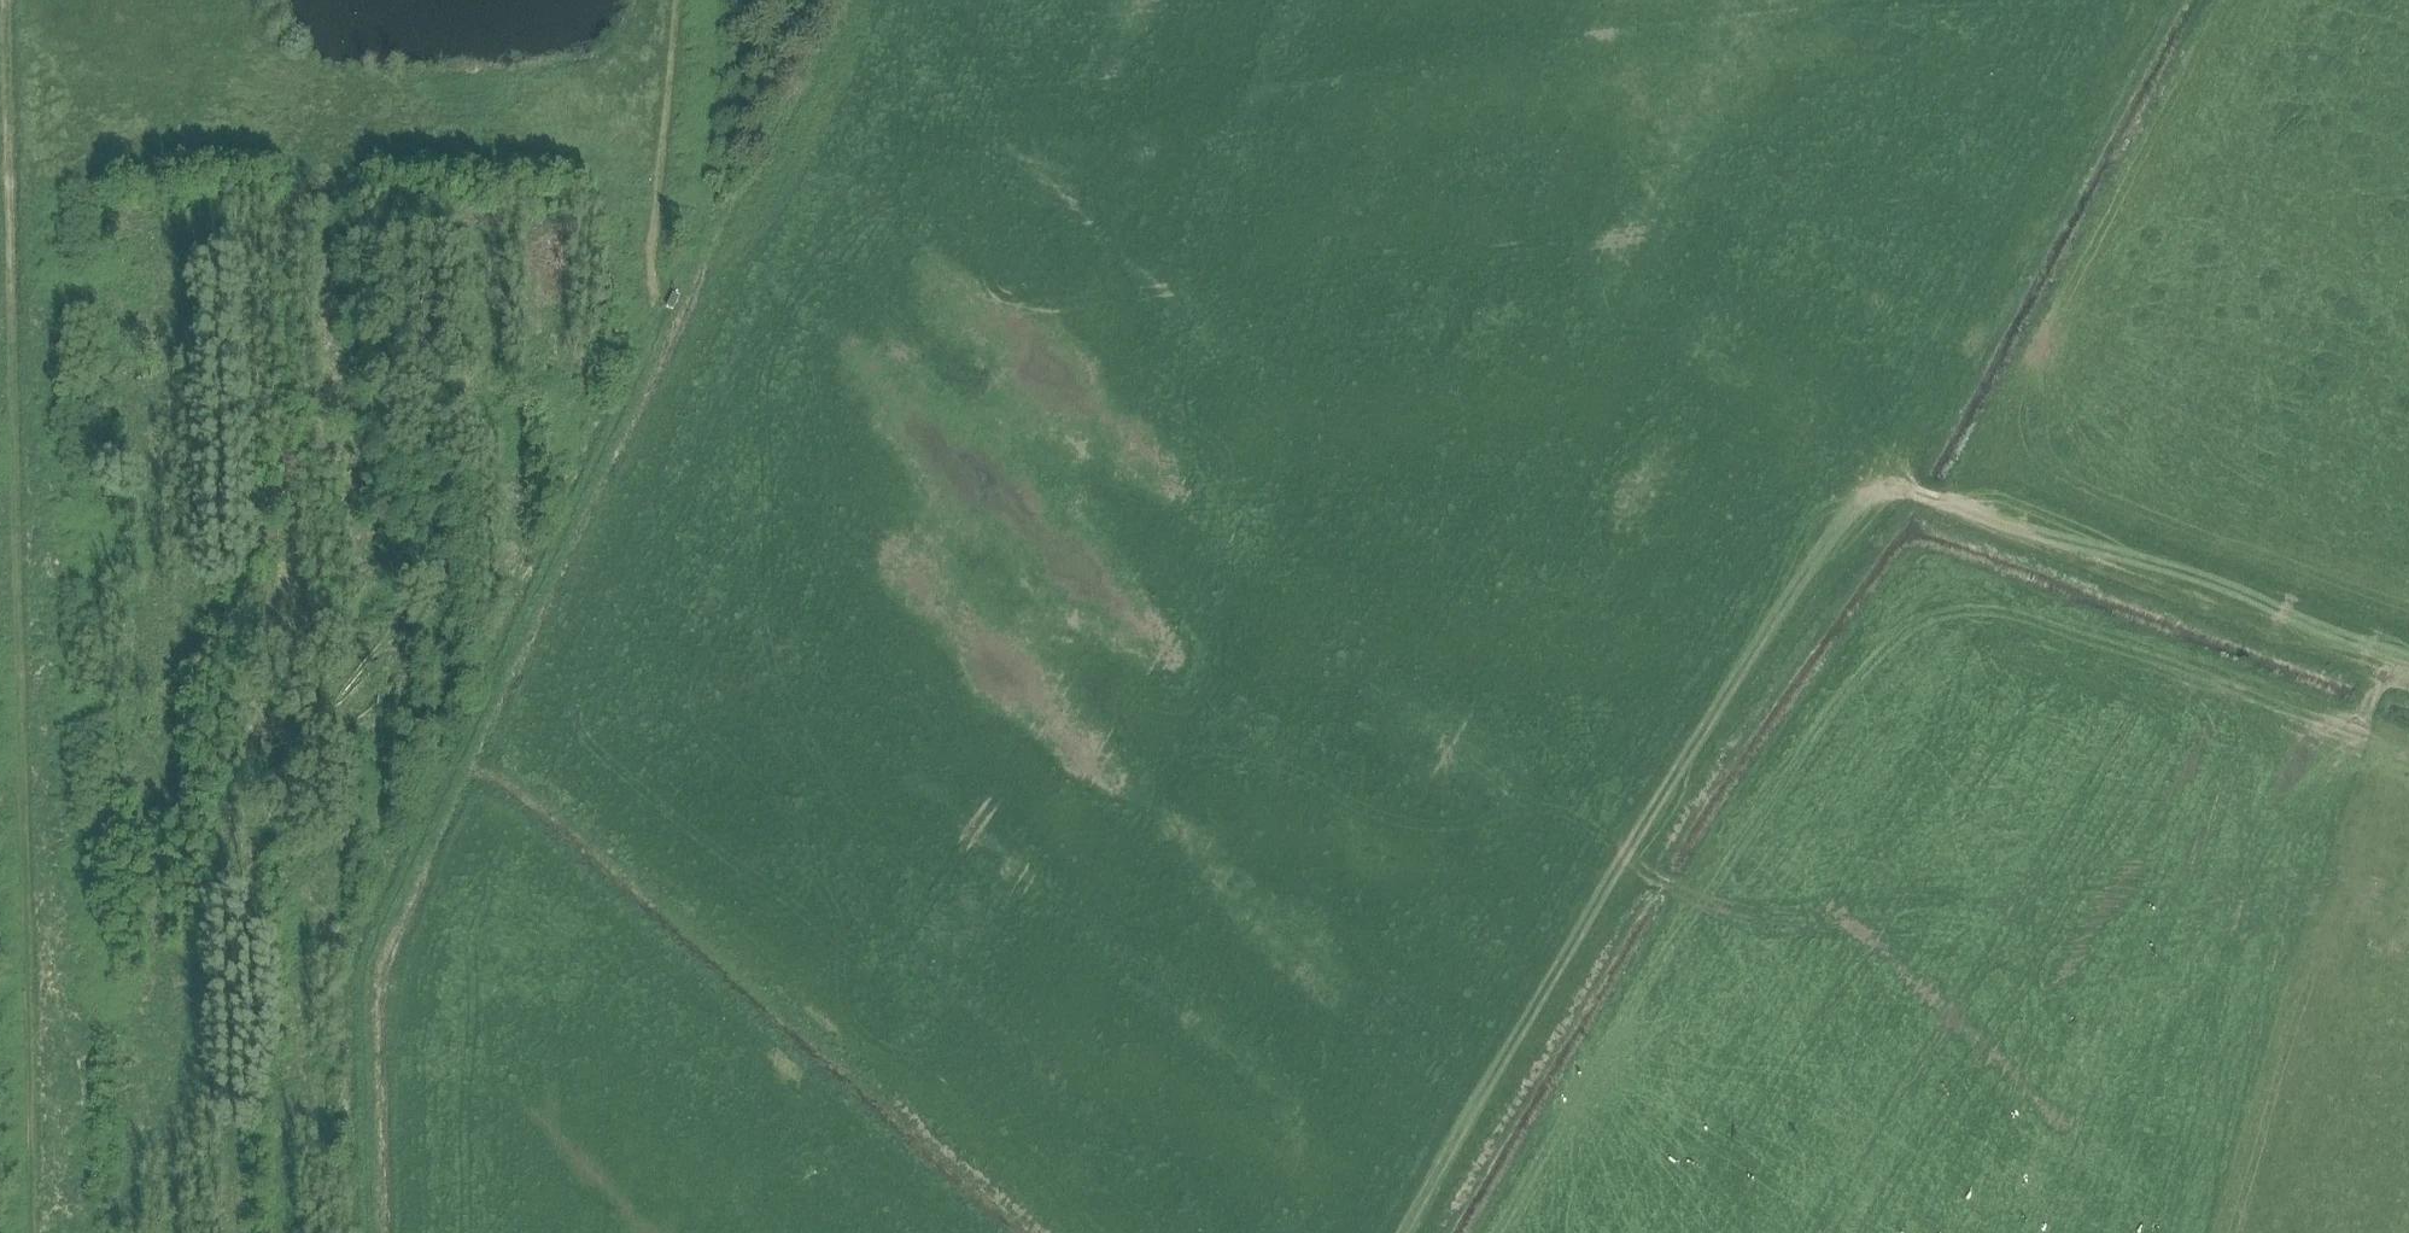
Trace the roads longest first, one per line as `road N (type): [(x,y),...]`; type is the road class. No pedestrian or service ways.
road 1 (track): [(7,0),(35,1232)]

